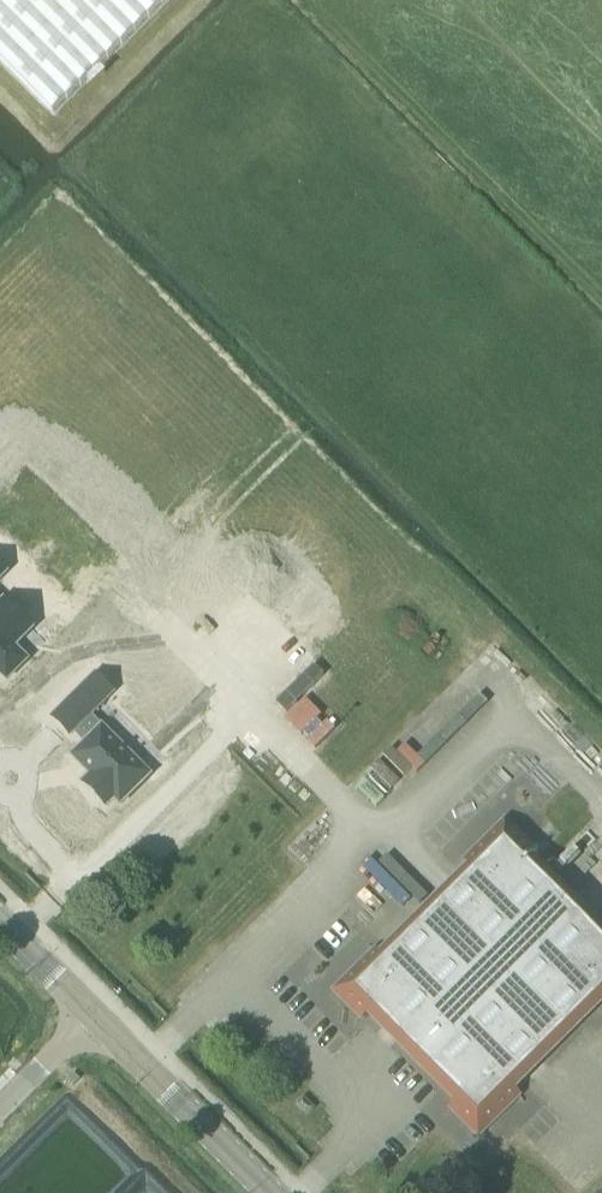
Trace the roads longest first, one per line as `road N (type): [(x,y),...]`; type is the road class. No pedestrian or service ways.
road 1 (tertiary): [(267,1192),(90,1017)]
road 2 (tertiary): [(90,1017),(0,926)]
road 3 (unclassified): [(0,1106),(90,1017)]

